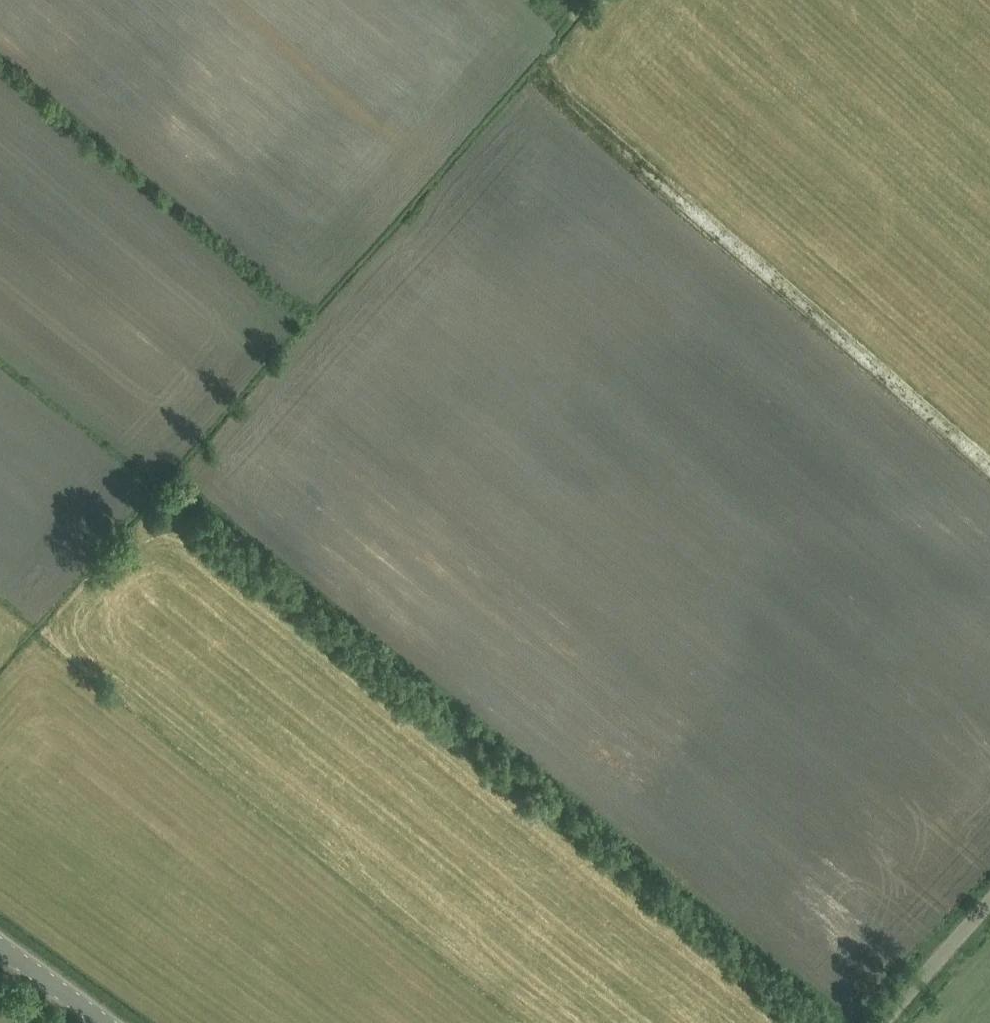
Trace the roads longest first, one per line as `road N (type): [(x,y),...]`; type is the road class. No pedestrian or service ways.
road 1 (unclassified): [(884,1022),(989,904)]
road 2 (tertiary): [(97,1022),(0,951)]

